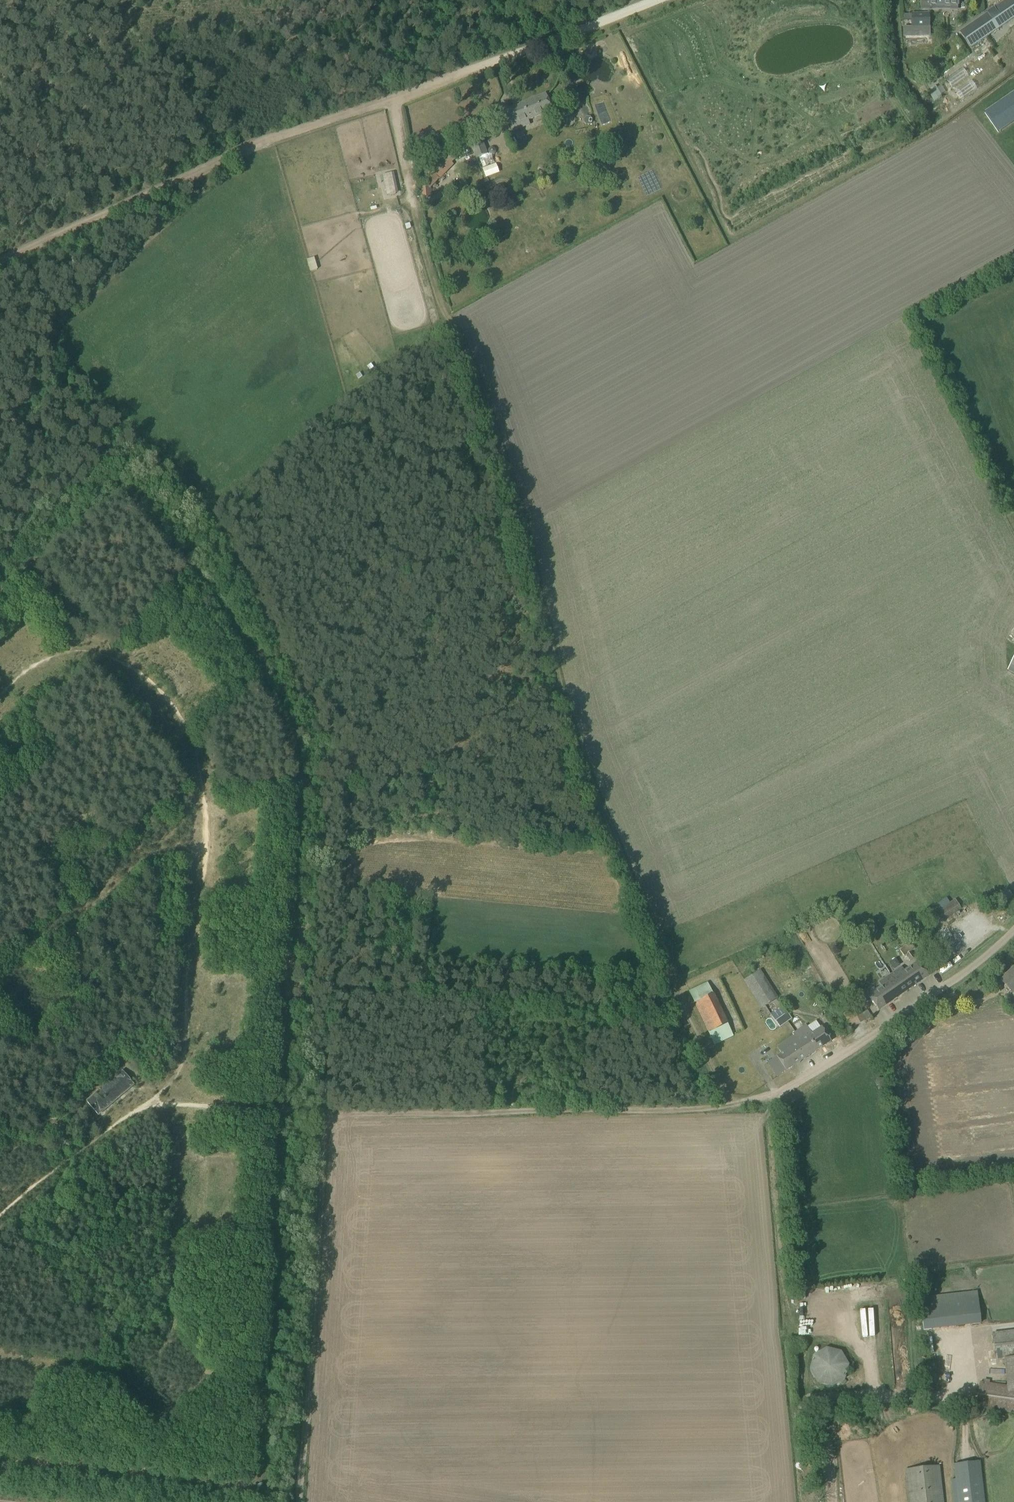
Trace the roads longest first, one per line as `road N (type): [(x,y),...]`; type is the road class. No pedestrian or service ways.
road 1 (track): [(393,98),(434,297),(528,546),(610,835),(708,1066),(758,1099),(318,1112),(296,1501)]
road 2 (track): [(0,1218),(139,1101),(318,1112),(347,786),(479,420)]
road 3 (track): [(0,701),(54,653),(90,651),(135,666),(175,709),(195,753),(204,795),(183,1065),(139,1101)]
road 4 (track): [(0,1351),(120,1365),(175,1333),(183,1065)]
road 5 (track): [(393,98),(272,137),(0,261)]
road 6 (unclassified): [(781,1097),(927,1003),(1013,933)]
road 7 (track): [(657,0),(393,98)]

